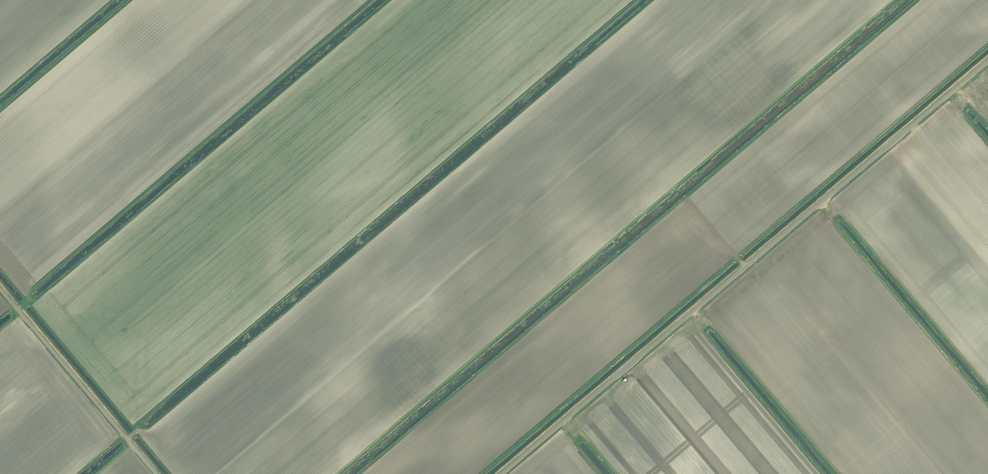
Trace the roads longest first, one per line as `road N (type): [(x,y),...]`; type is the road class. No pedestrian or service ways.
road 1 (unclassified): [(502,473),(987,61)]
road 2 (track): [(156,473),(0,288)]

